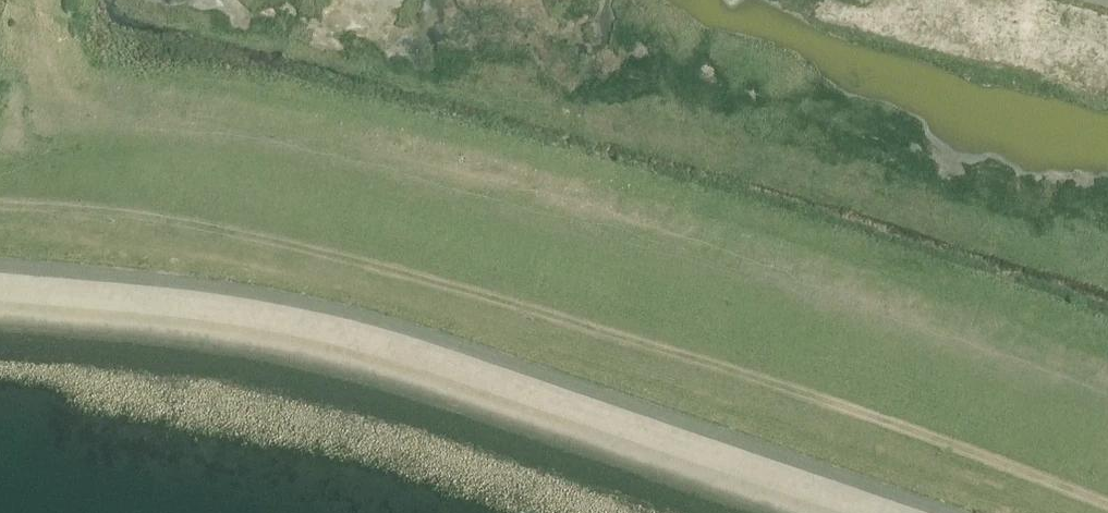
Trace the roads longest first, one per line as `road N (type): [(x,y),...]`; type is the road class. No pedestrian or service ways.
road 1 (track): [(1107,504),(946,438),(336,252),(200,223),(0,197)]
road 2 (track): [(0,257),(238,279),(332,297),(984,512)]

